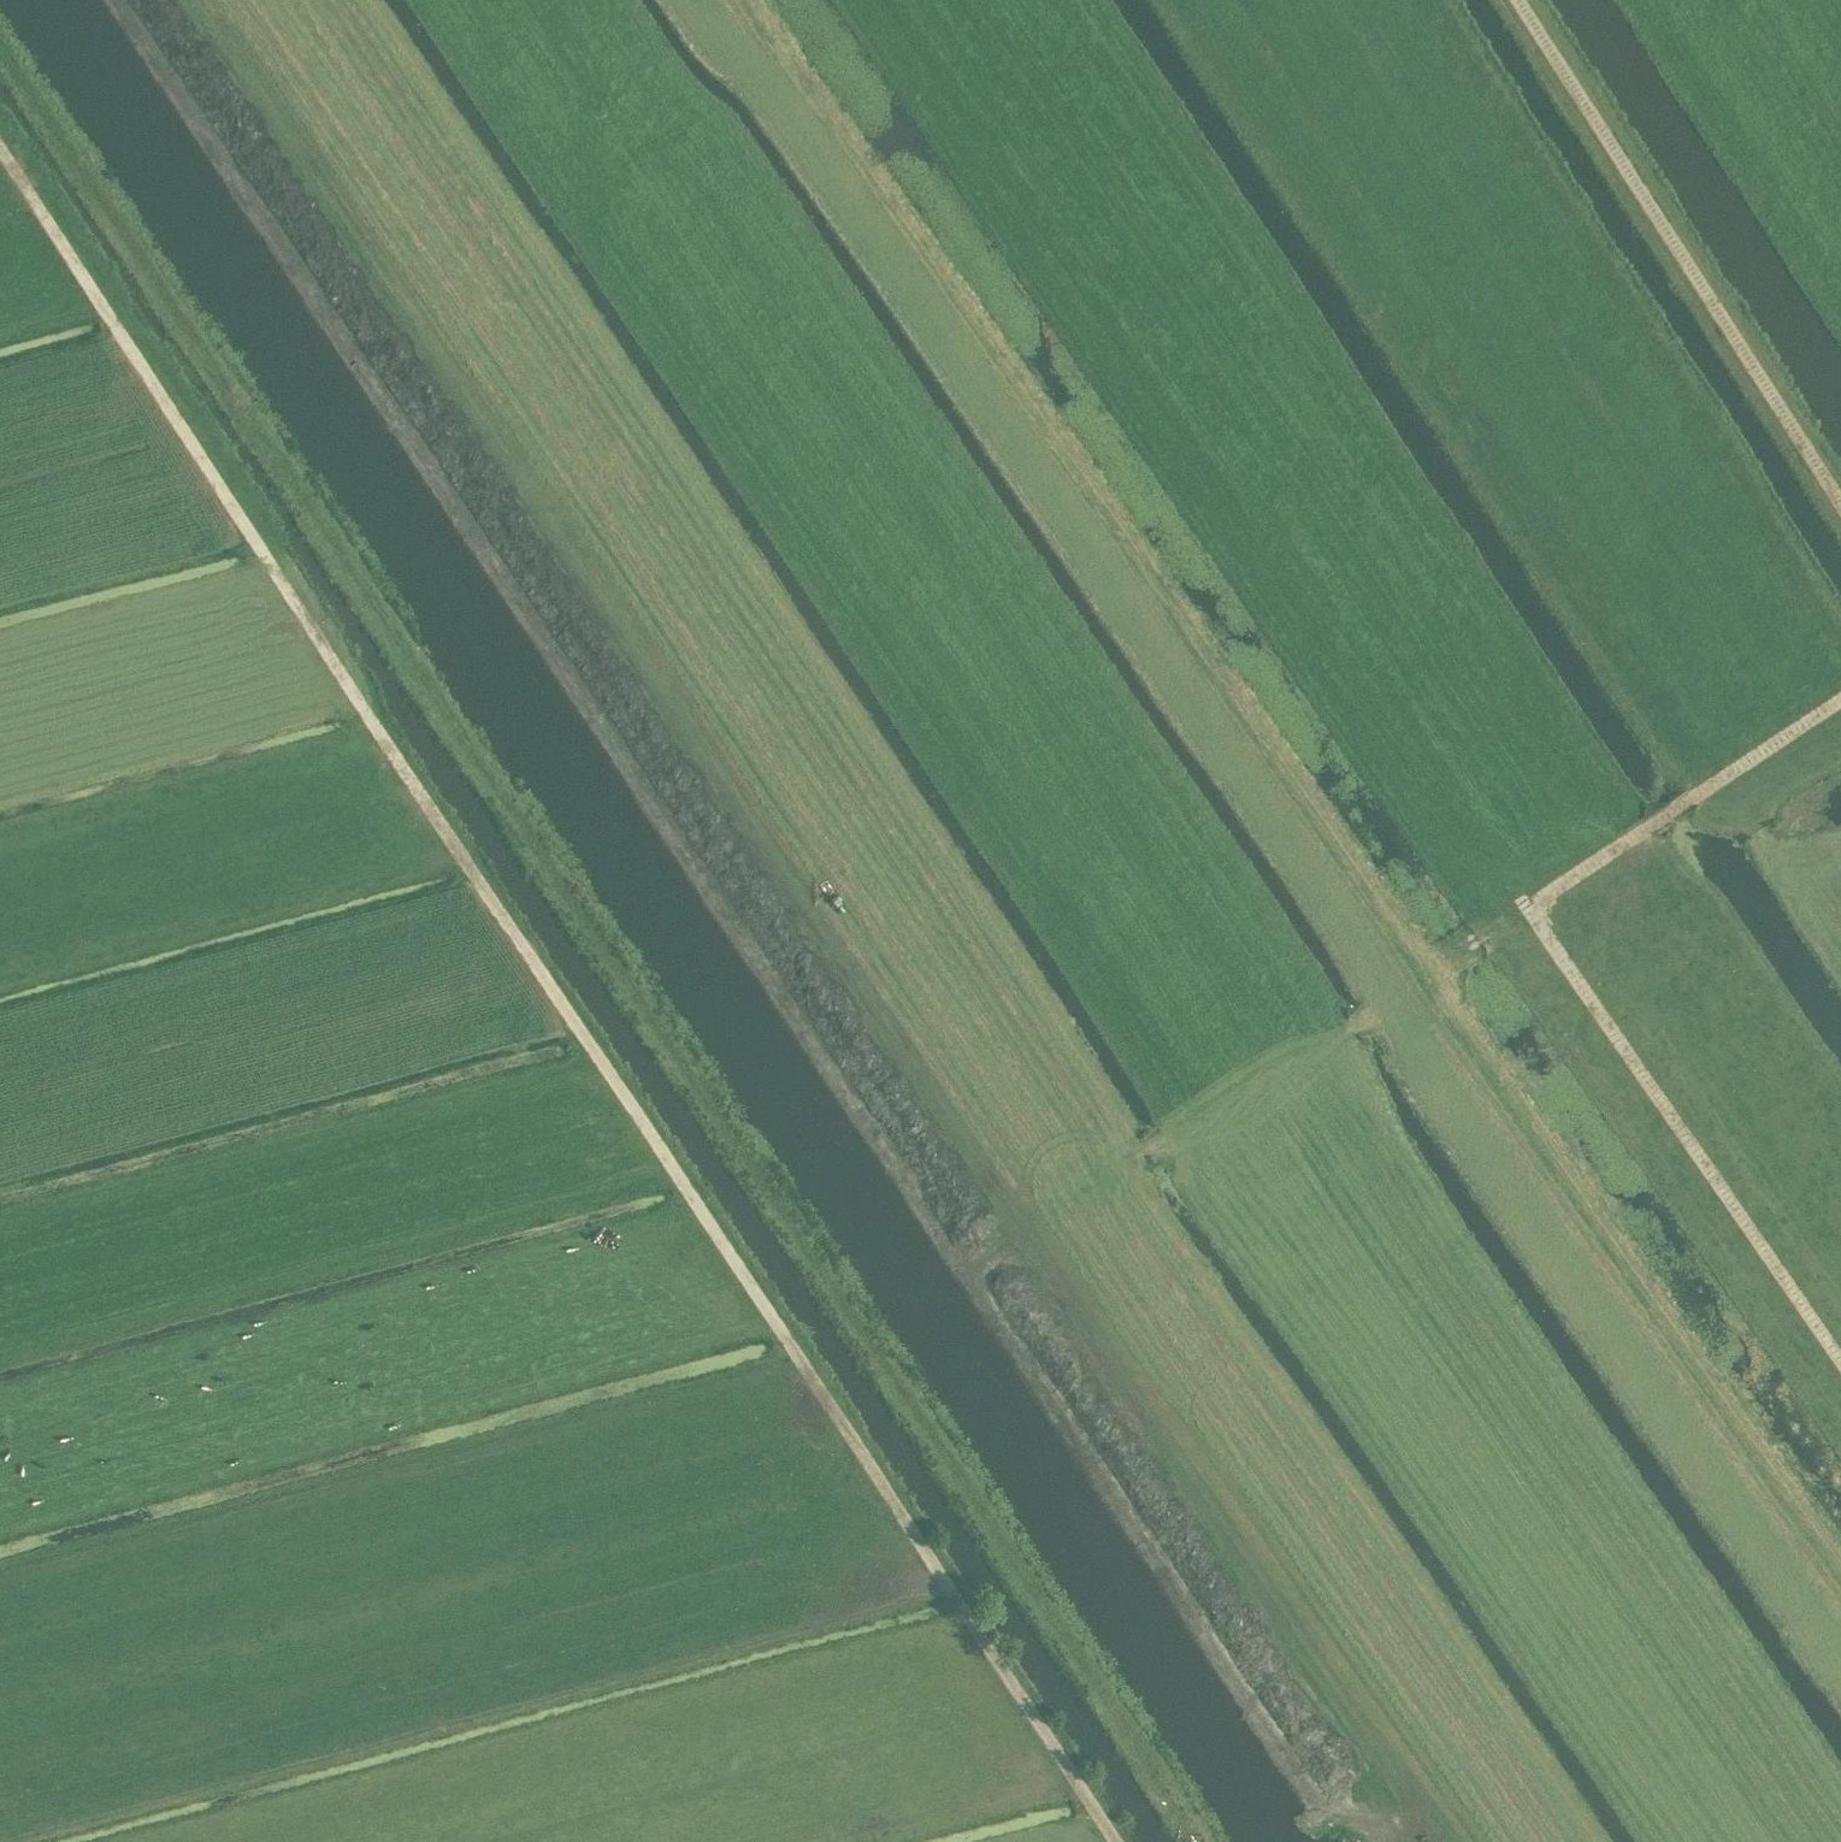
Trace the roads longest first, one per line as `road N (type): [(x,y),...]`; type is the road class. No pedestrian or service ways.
road 1 (track): [(0,145),(1114,1841)]

